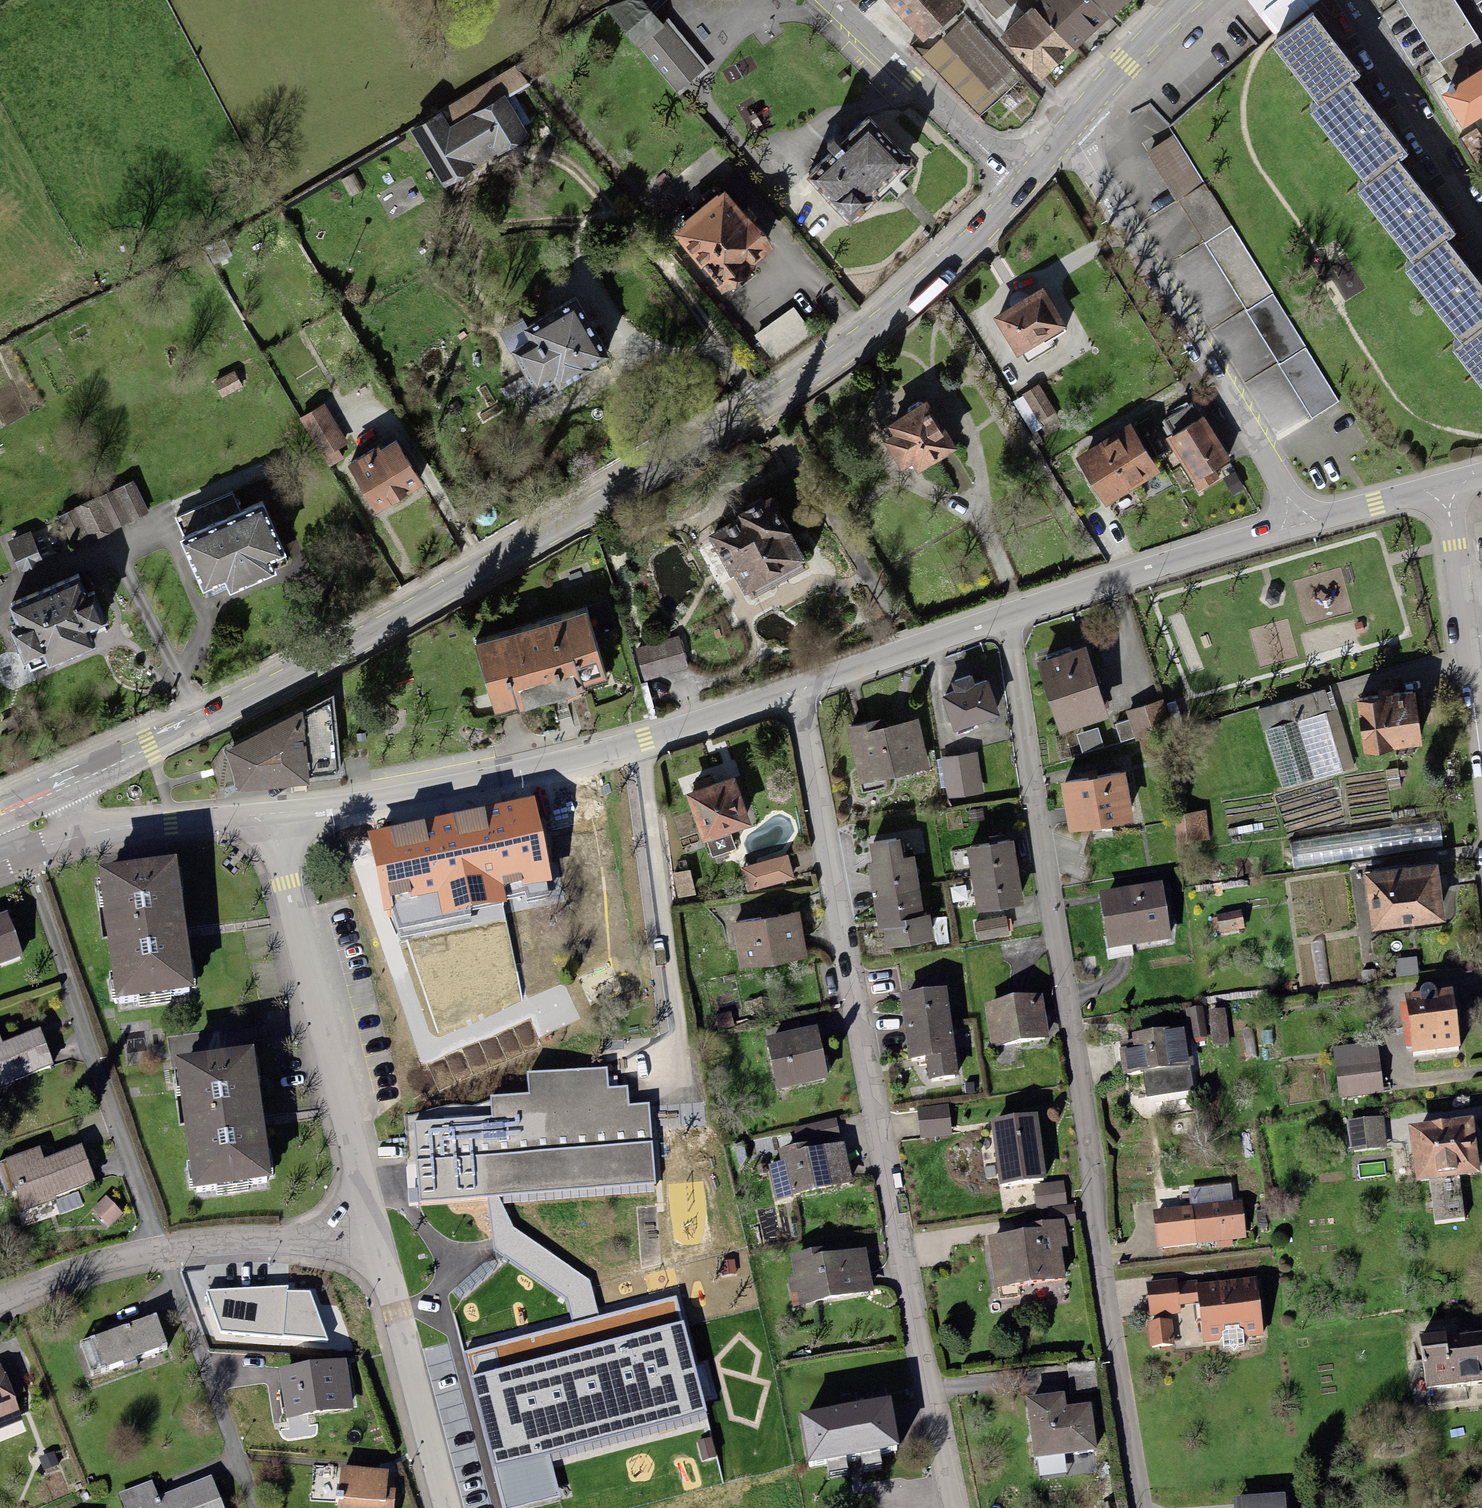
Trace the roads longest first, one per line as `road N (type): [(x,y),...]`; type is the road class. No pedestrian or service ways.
road 1 (secondary): [(1022,184),(883,319),(759,407),(380,627),(61,787)]
road 2 (residential): [(1003,618),(1144,1507)]
road 3 (residential): [(796,689),(888,1202),(953,1507)]
road 4 (tertiary): [(273,813),(567,762),(796,689)]
road 5 (residential): [(1066,134),(1281,480),(1299,526)]
road 6 (residential): [(374,1225),(273,813)]
road 7 (residential): [(25,851),(160,1253)]
road 8 (tertiary): [(1003,618),(1299,526)]
road 9 (residential): [(449,1507),(374,1225)]
road 10 (residential): [(1442,488),(1481,756)]
road 11 (residential): [(830,0),(1022,184)]
road 12 (residential): [(1349,0),(1481,224)]
road 13 (tertiary): [(796,689),(1003,618)]
road 14 (residential): [(160,1253),(374,1225)]
road 15 (tertiary): [(80,834),(273,813)]
road 16 (secondary): [(1189,0),(1066,134)]
road 17 (residential): [(0,1305),(160,1253)]
road 18 (tertiary): [(1299,526),(1442,488)]

